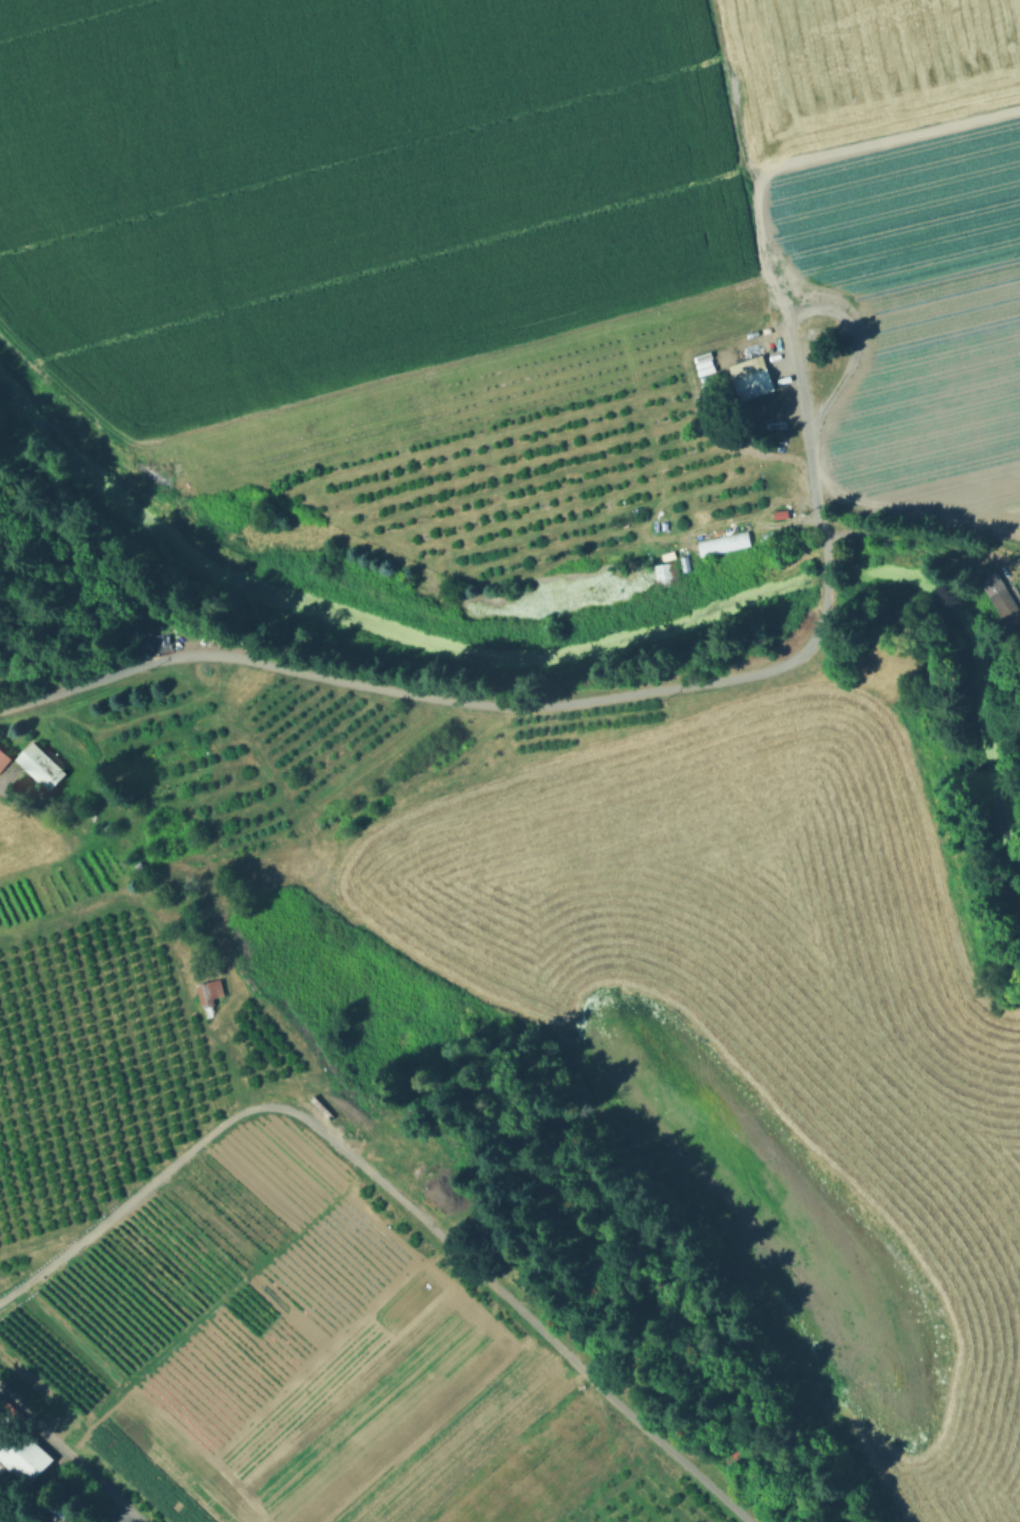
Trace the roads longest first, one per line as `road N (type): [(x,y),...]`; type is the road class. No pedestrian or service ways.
road 1 (residential): [(786,334),(830,556),(830,593),(824,625),(809,647),(777,668),(552,706),(508,705),(251,657),(172,654),(0,710)]

